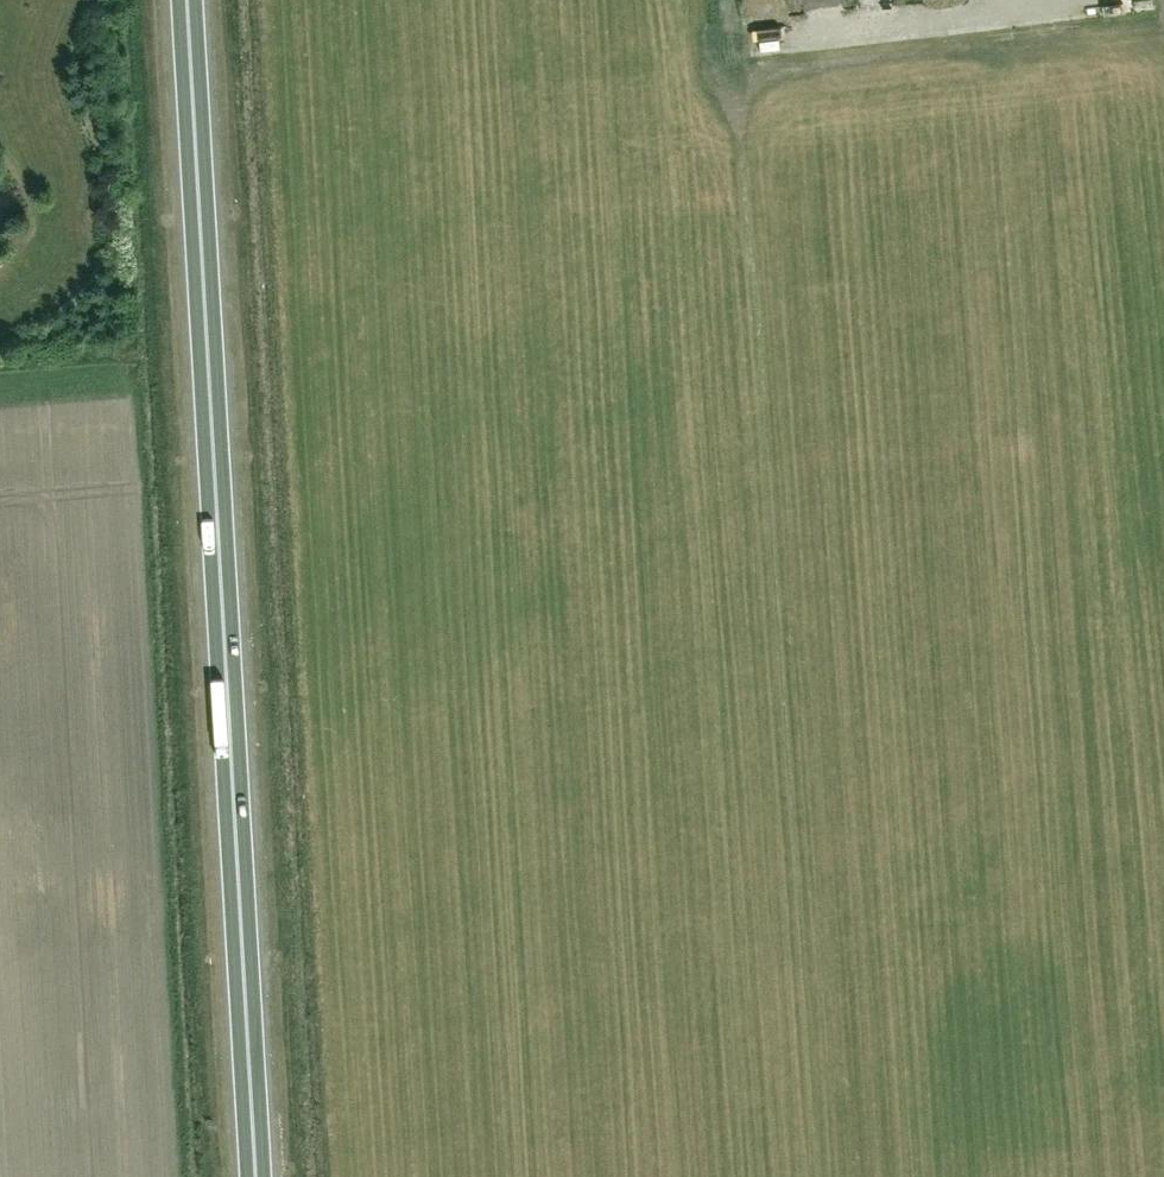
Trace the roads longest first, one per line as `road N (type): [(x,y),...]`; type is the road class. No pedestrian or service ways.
road 1 (trunk): [(256,1176),(186,0)]

